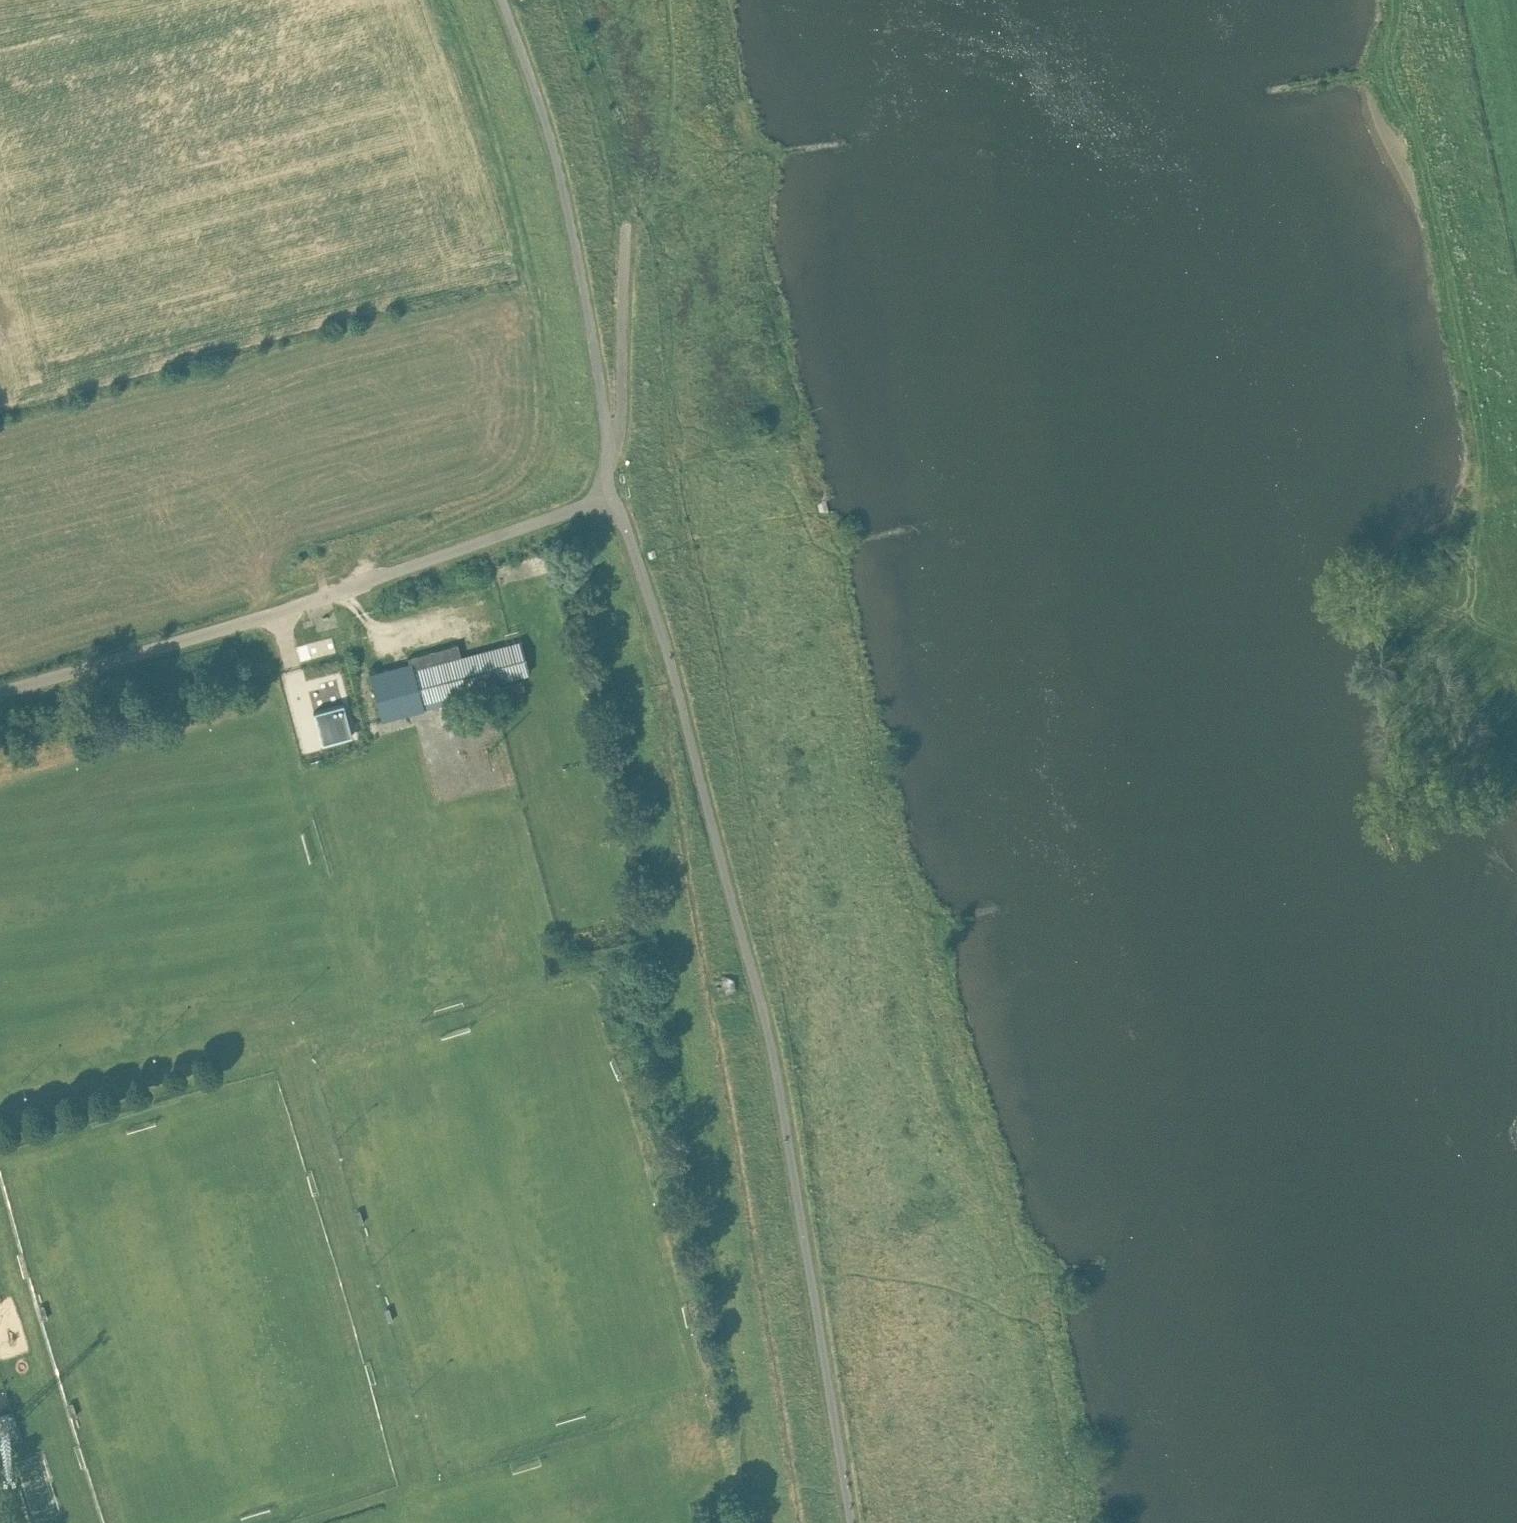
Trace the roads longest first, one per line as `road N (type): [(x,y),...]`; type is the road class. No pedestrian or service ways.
road 1 (track): [(331,596),(513,492),(538,439),(517,265),(442,0)]
road 2 (unclassified): [(0,693),(331,596),(573,510),(610,494),(605,468)]

